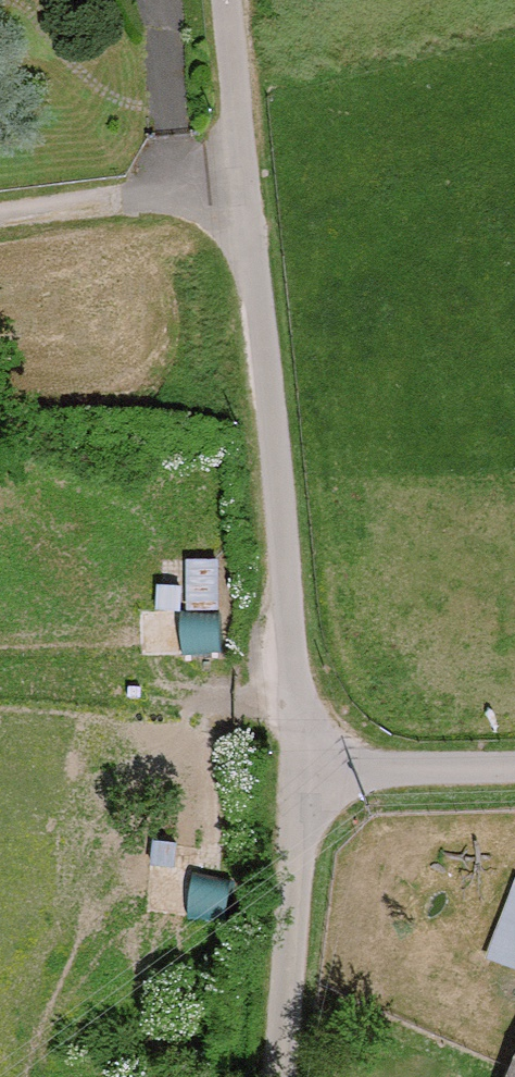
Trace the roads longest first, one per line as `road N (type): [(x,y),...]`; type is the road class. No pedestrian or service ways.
road 1 (unclassified): [(225,0),(276,447),(299,773)]
road 2 (unclassified): [(299,773),(275,1076)]
road 3 (residential): [(299,773),(514,767)]
road 4 (track): [(169,194),(0,214)]

